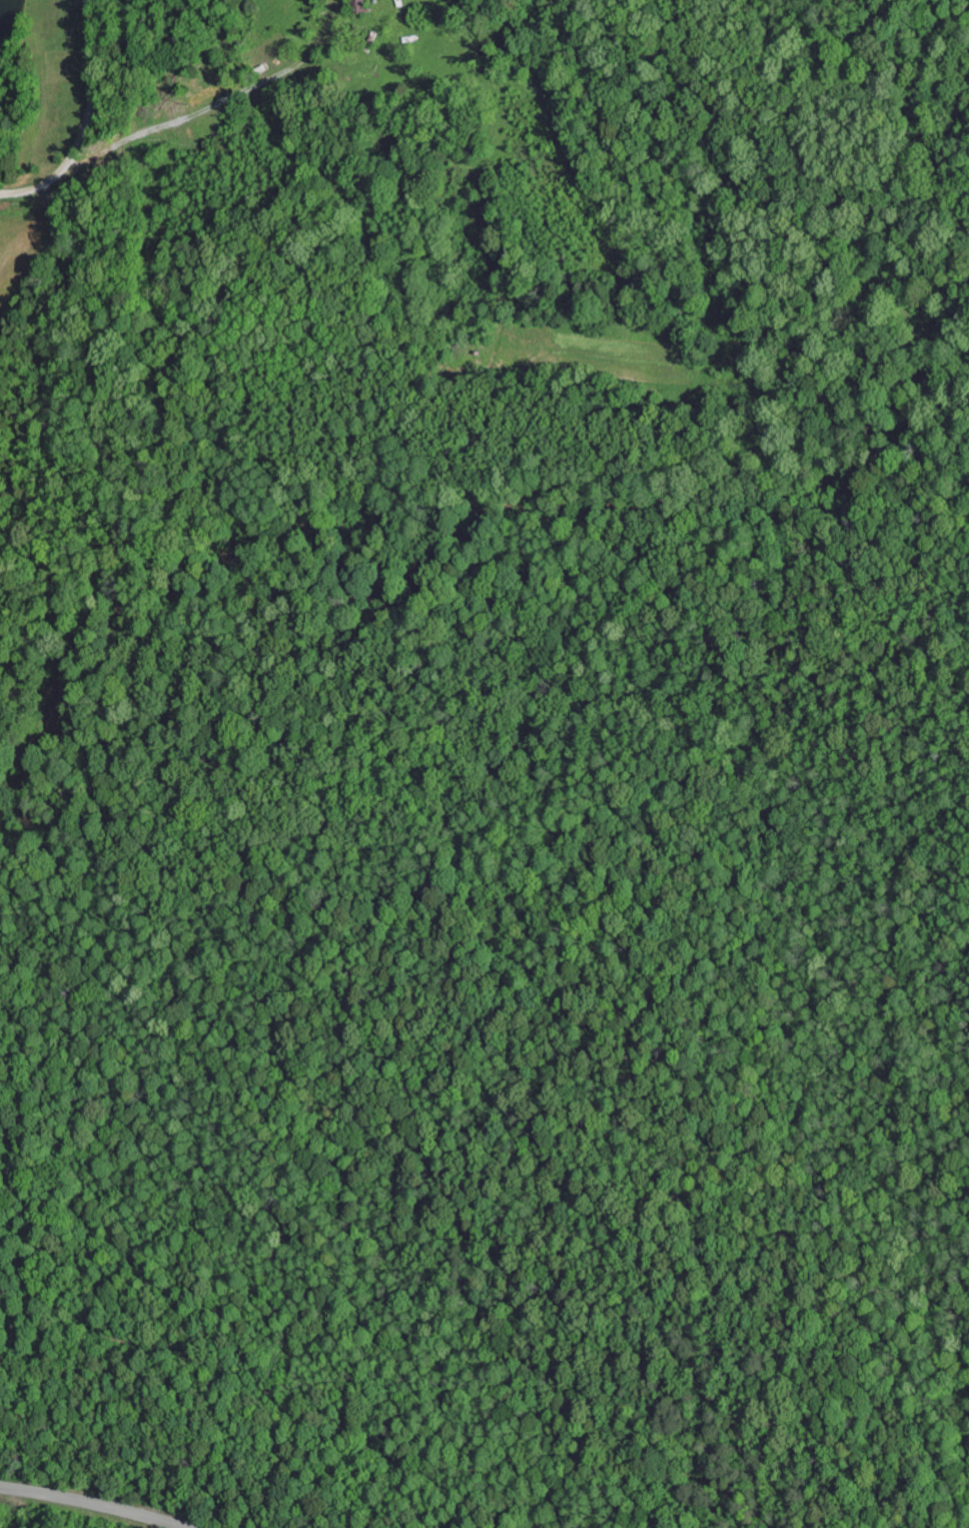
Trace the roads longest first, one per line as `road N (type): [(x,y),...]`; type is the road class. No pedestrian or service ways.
road 1 (residential): [(0,1485),(184,1527)]

